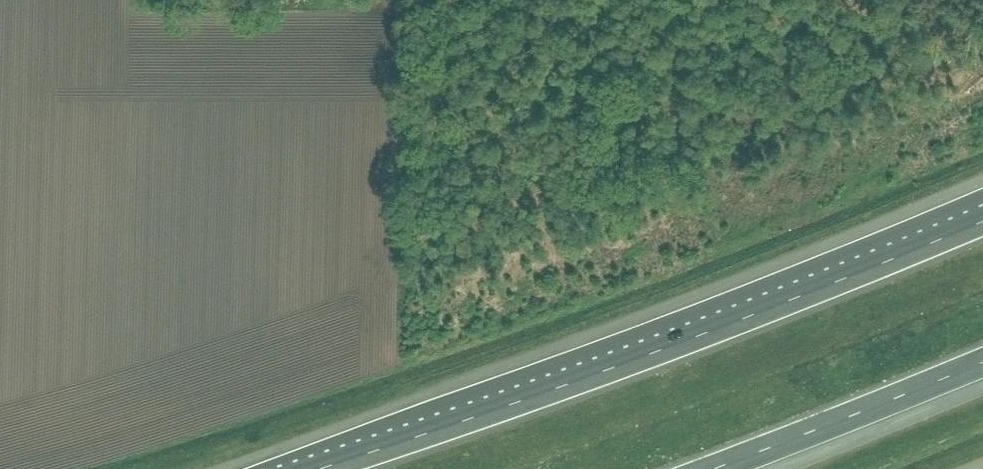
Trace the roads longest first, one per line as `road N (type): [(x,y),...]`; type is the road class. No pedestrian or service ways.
road 1 (motorway): [(982,220),(612,367),(315,468)]
road 2 (motorway): [(712,468),(982,363)]

